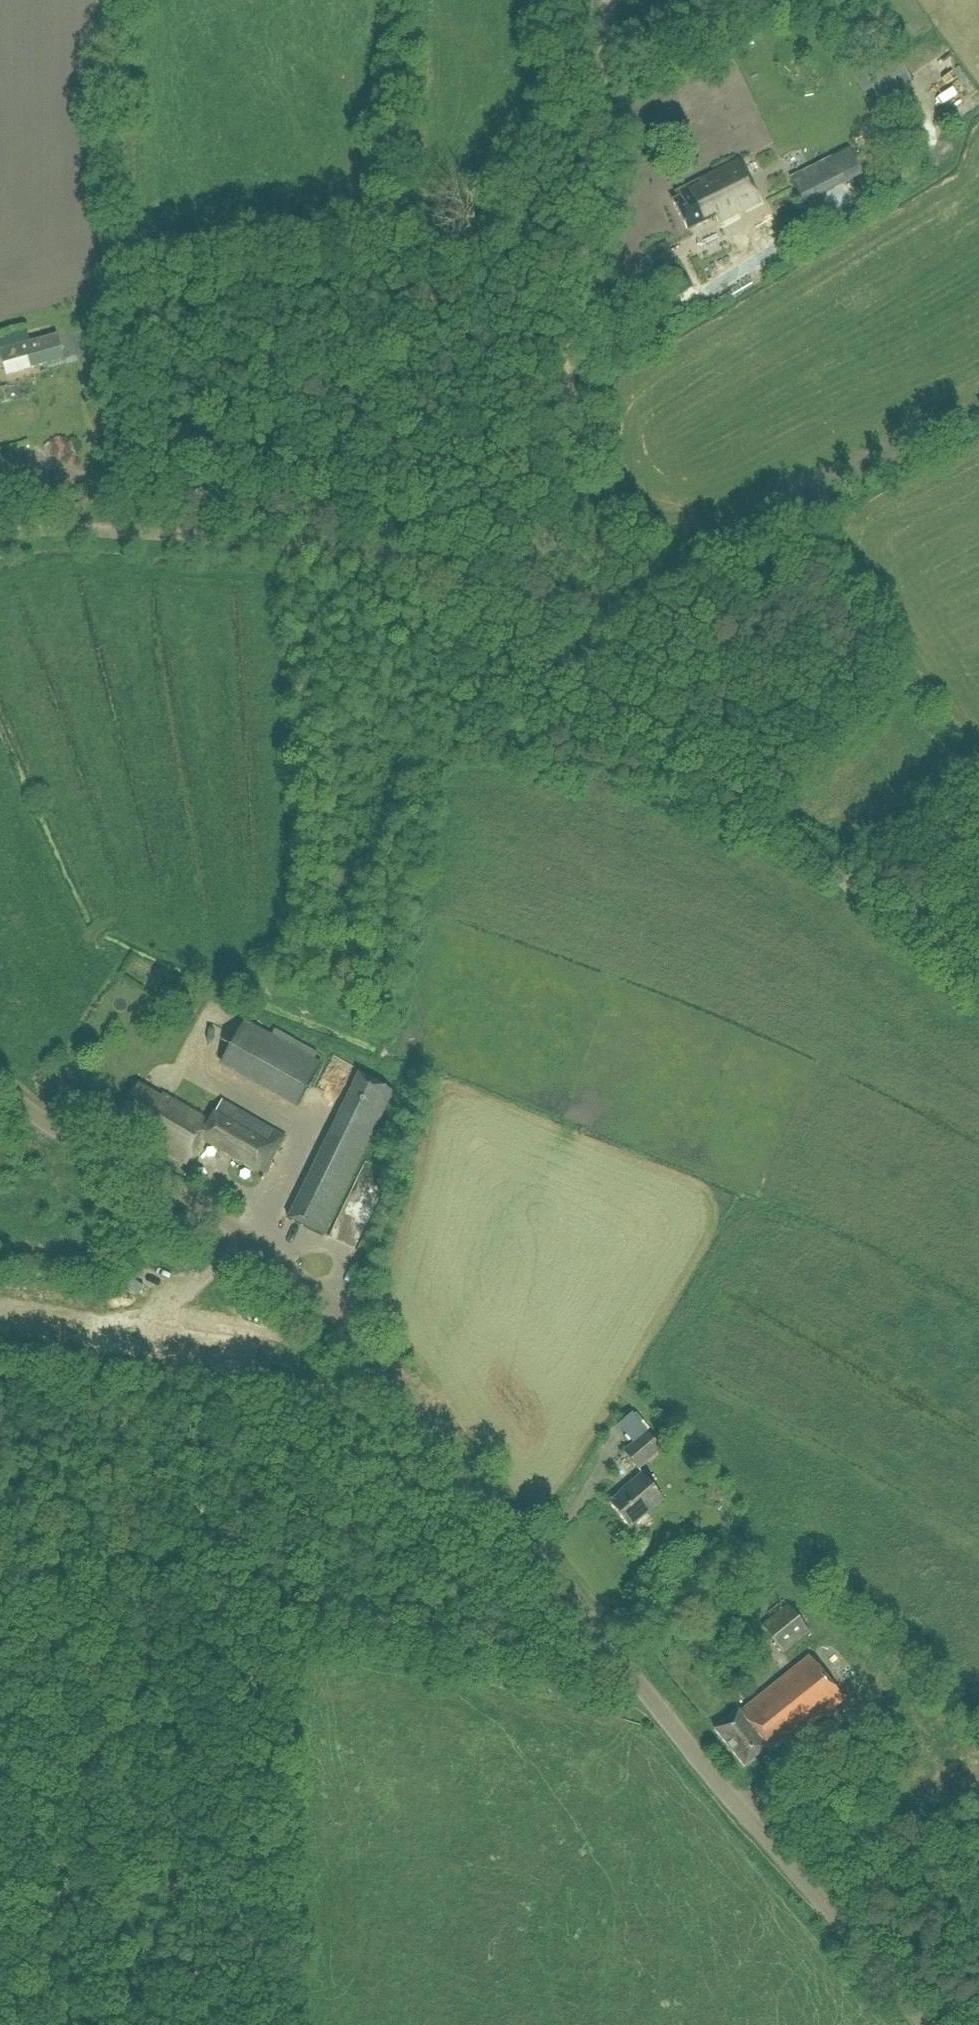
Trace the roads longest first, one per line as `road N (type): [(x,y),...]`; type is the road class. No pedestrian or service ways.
road 1 (tertiary): [(926,2024),(307,1283),(206,1211),(50,1129),(0,1088)]
road 2 (track): [(606,0),(554,544)]
road 3 (track): [(978,957),(905,930),(548,645)]
road 4 (track): [(450,575),(422,563),(303,546),(78,532),(0,538)]
road 5 (track): [(548,645),(450,575)]

